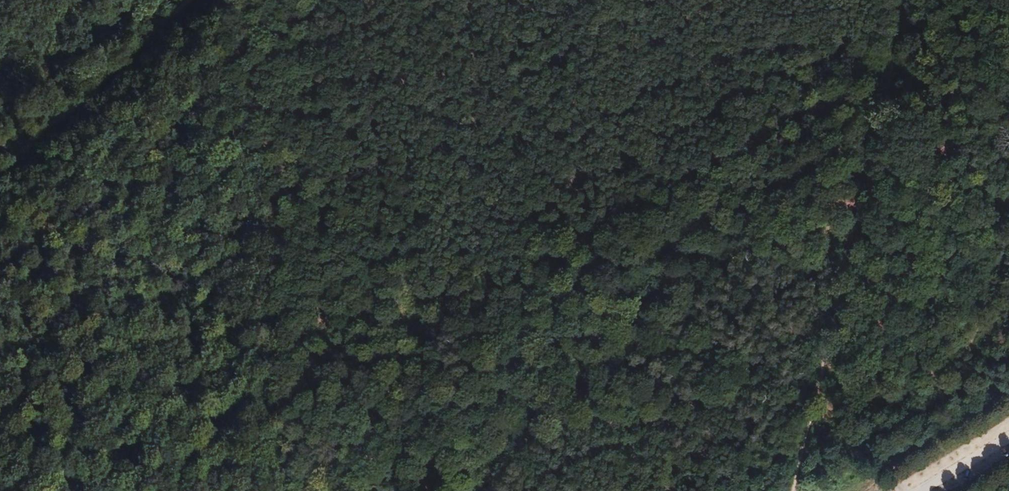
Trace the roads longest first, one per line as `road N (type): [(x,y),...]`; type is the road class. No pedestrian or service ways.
road 1 (track): [(793,490),(912,0)]
road 2 (track): [(515,0),(516,294)]
road 3 (track): [(0,170),(194,0)]
road 4 (track): [(516,294),(520,490)]

